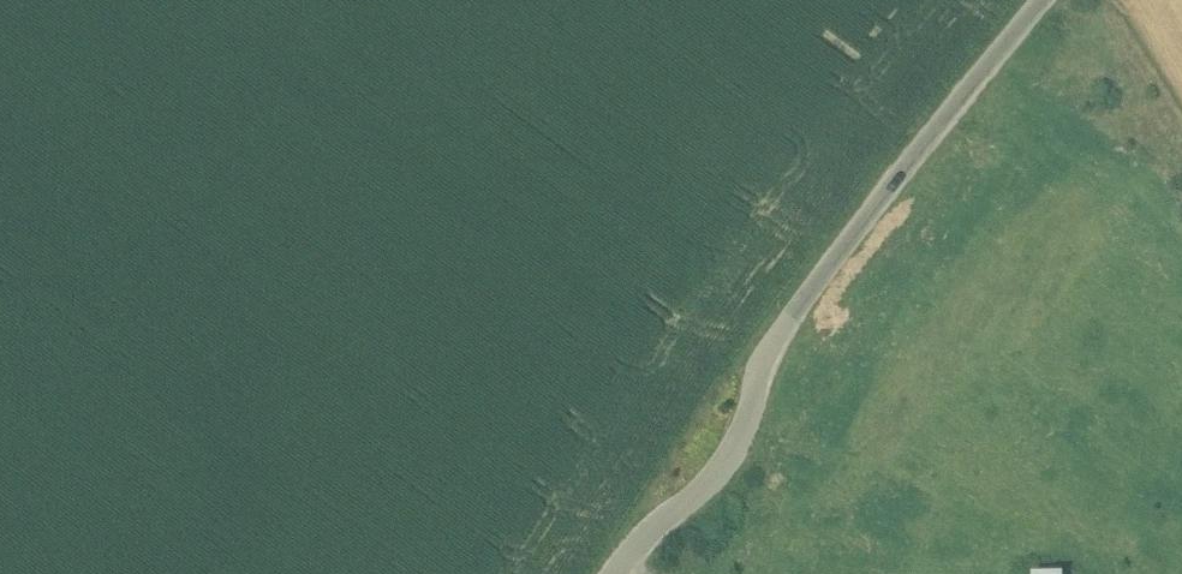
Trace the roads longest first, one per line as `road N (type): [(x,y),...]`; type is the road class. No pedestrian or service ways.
road 1 (unclassified): [(1038,0),(791,309),(761,354),(748,419),(705,488),(634,545),(614,573)]

